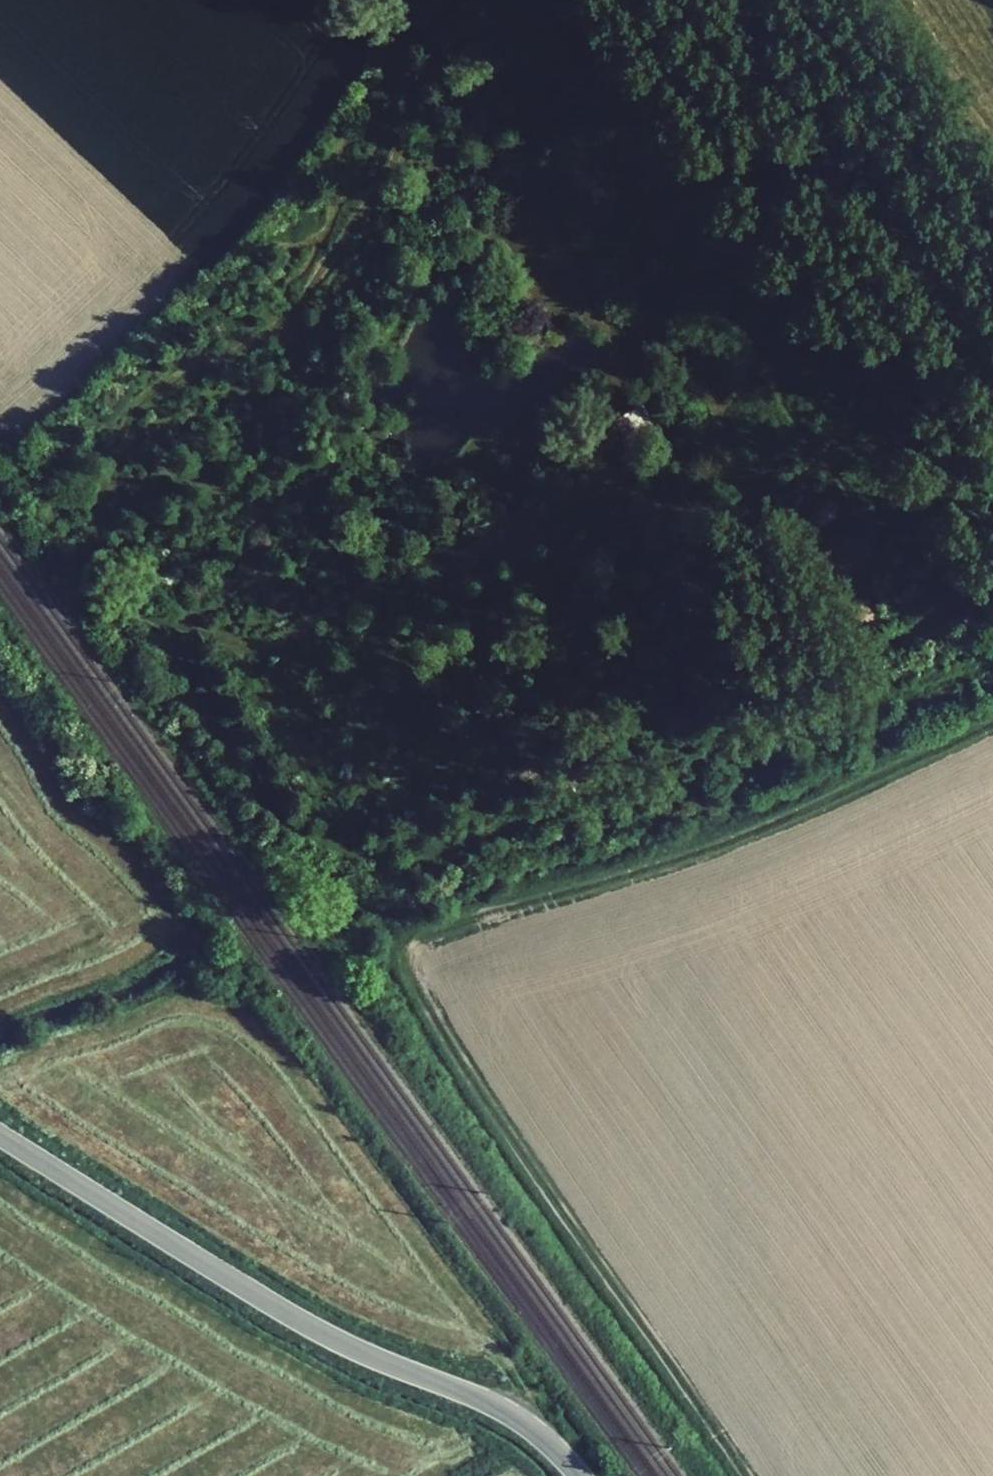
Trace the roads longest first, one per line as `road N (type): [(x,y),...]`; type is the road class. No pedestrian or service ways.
road 1 (tertiary): [(0,1134),(324,1333),(512,1415),(579,1475)]

